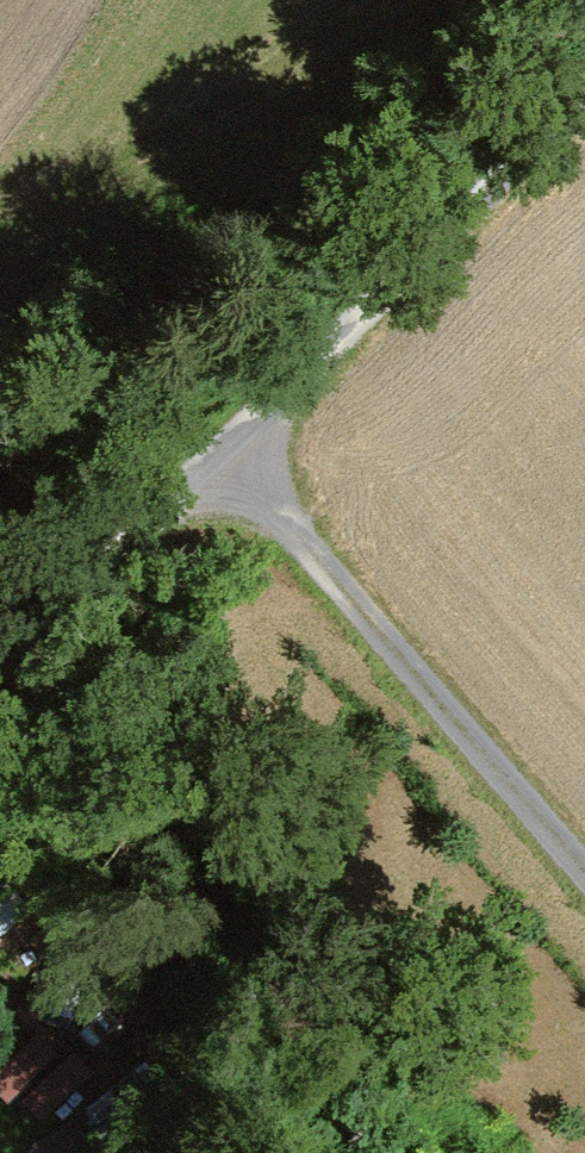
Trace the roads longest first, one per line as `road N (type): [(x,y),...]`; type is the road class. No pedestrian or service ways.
road 1 (track): [(237,467),(361,620),(584,872)]
road 2 (track): [(237,467),(562,95),(584,82)]
road 3 (track): [(0,688),(237,467)]

